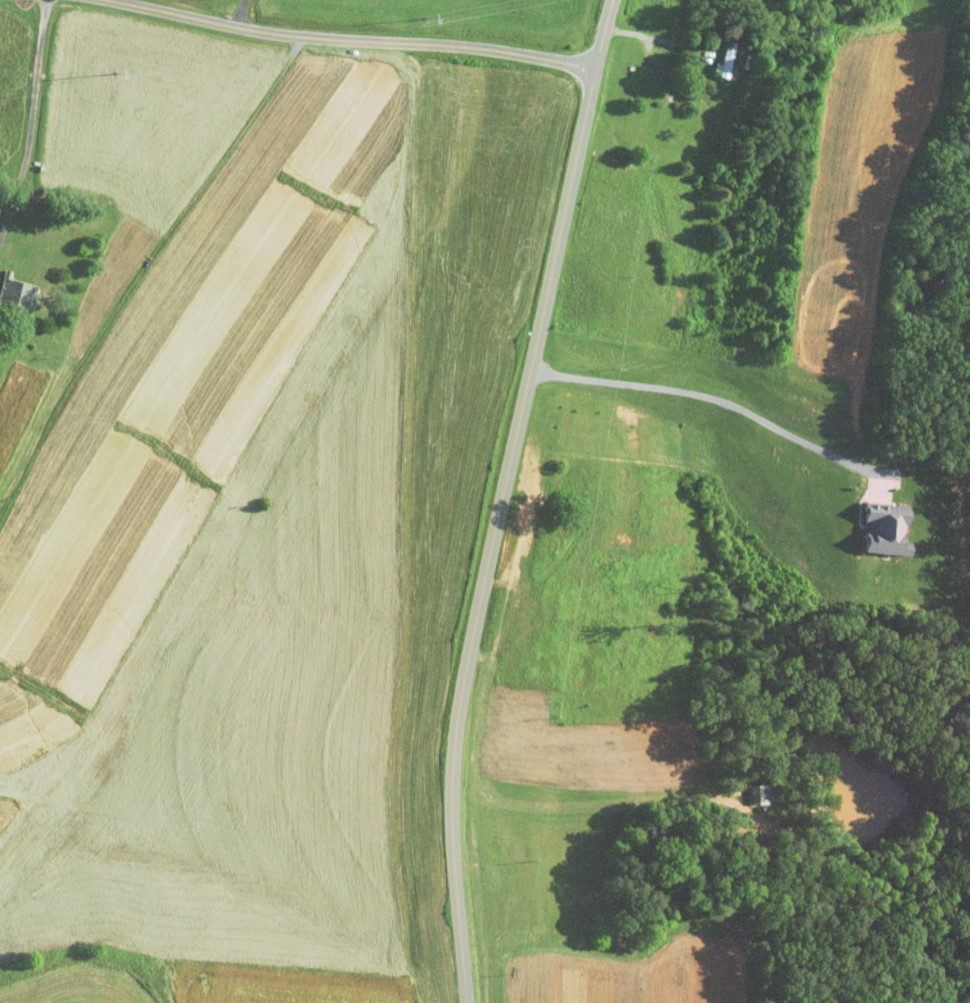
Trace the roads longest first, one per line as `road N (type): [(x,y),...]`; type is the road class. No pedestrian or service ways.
road 1 (tertiary): [(465,1002),(450,812),(458,710),(611,0)]
road 2 (residential): [(165,0),(278,37),(453,43),(594,66)]

